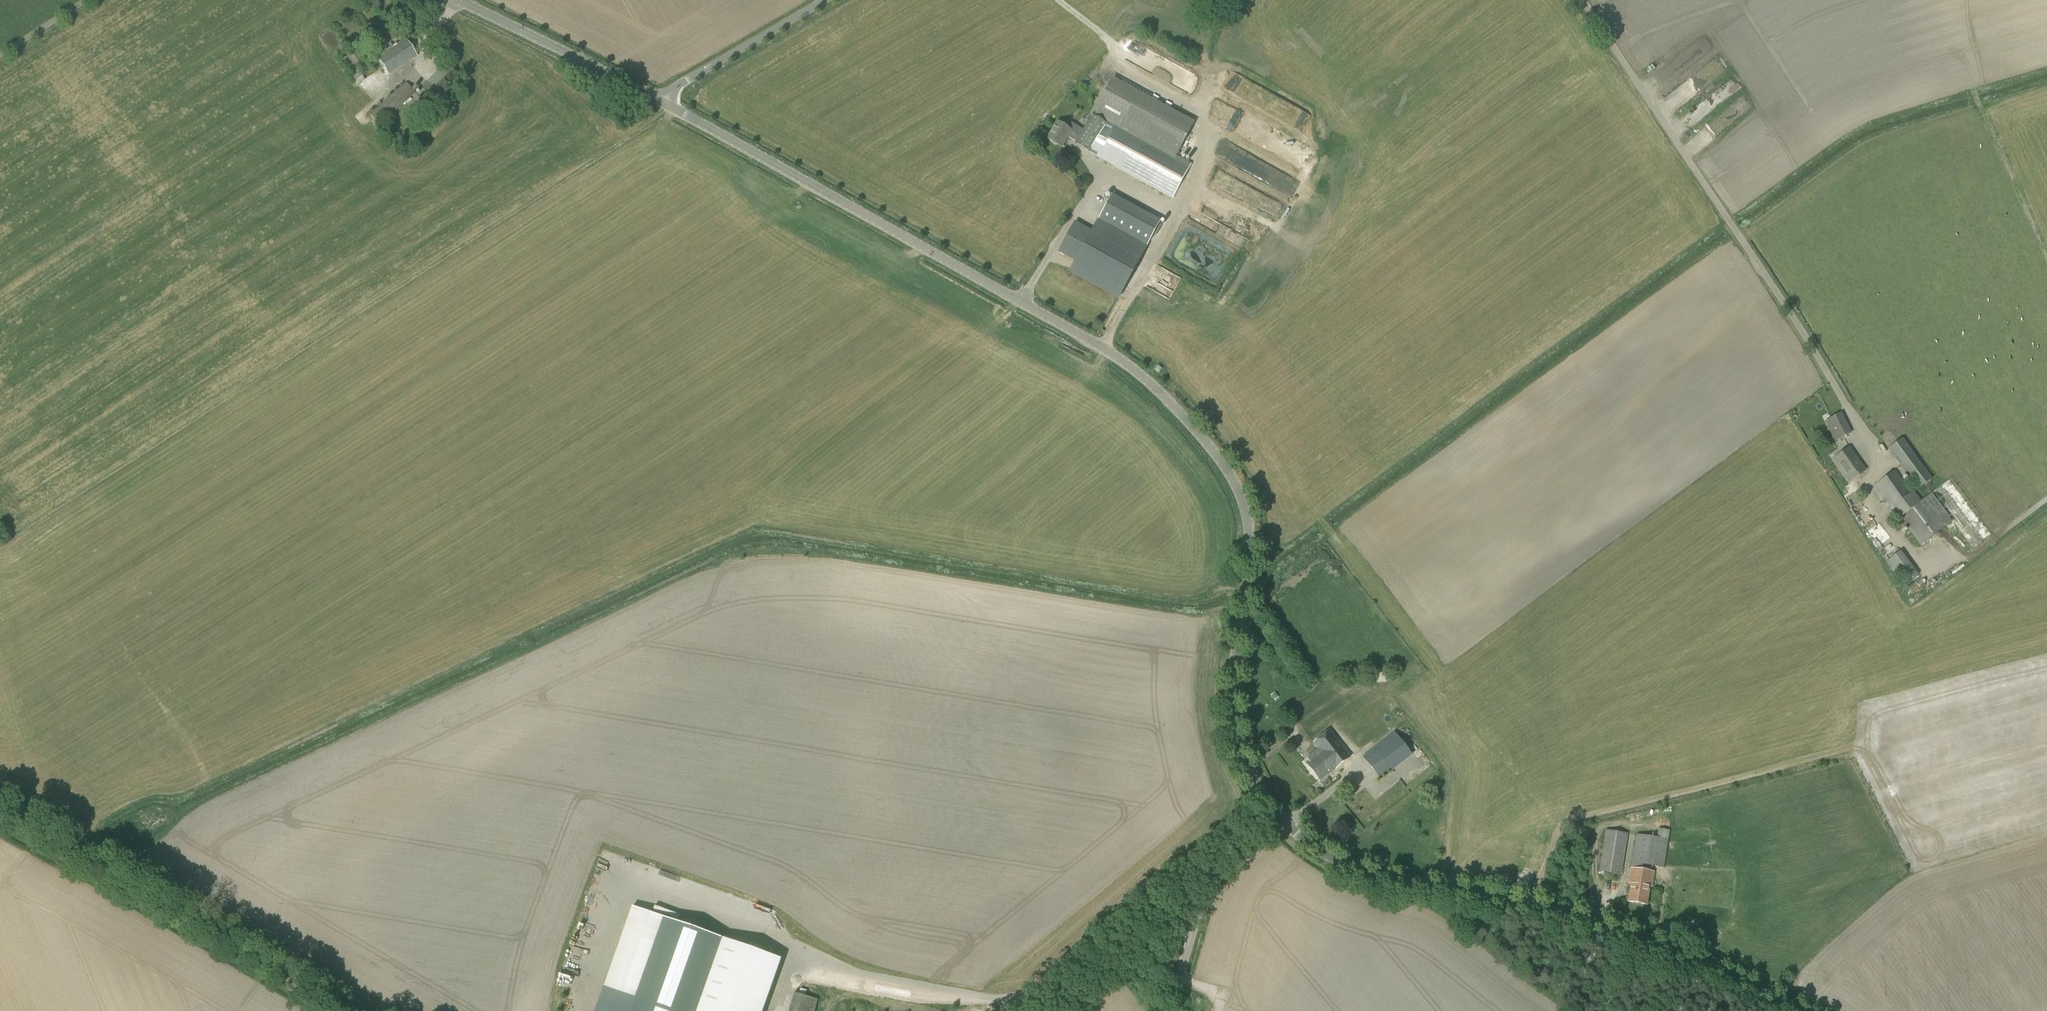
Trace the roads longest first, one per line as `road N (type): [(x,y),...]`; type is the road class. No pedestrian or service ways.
road 1 (tertiary): [(1277,818),(1232,733),(1230,683),(1249,533),(1237,491),(1199,436),(1125,365),(658,101)]
road 2 (tertiary): [(1798,1010),(1594,924),(1347,867),(1277,818)]
road 3 (unclassified): [(1169,1010),(1208,877),(1277,818)]
road 4 (tertiary): [(658,101),(455,0)]
road 5 (unclassified): [(658,101),(826,0)]

